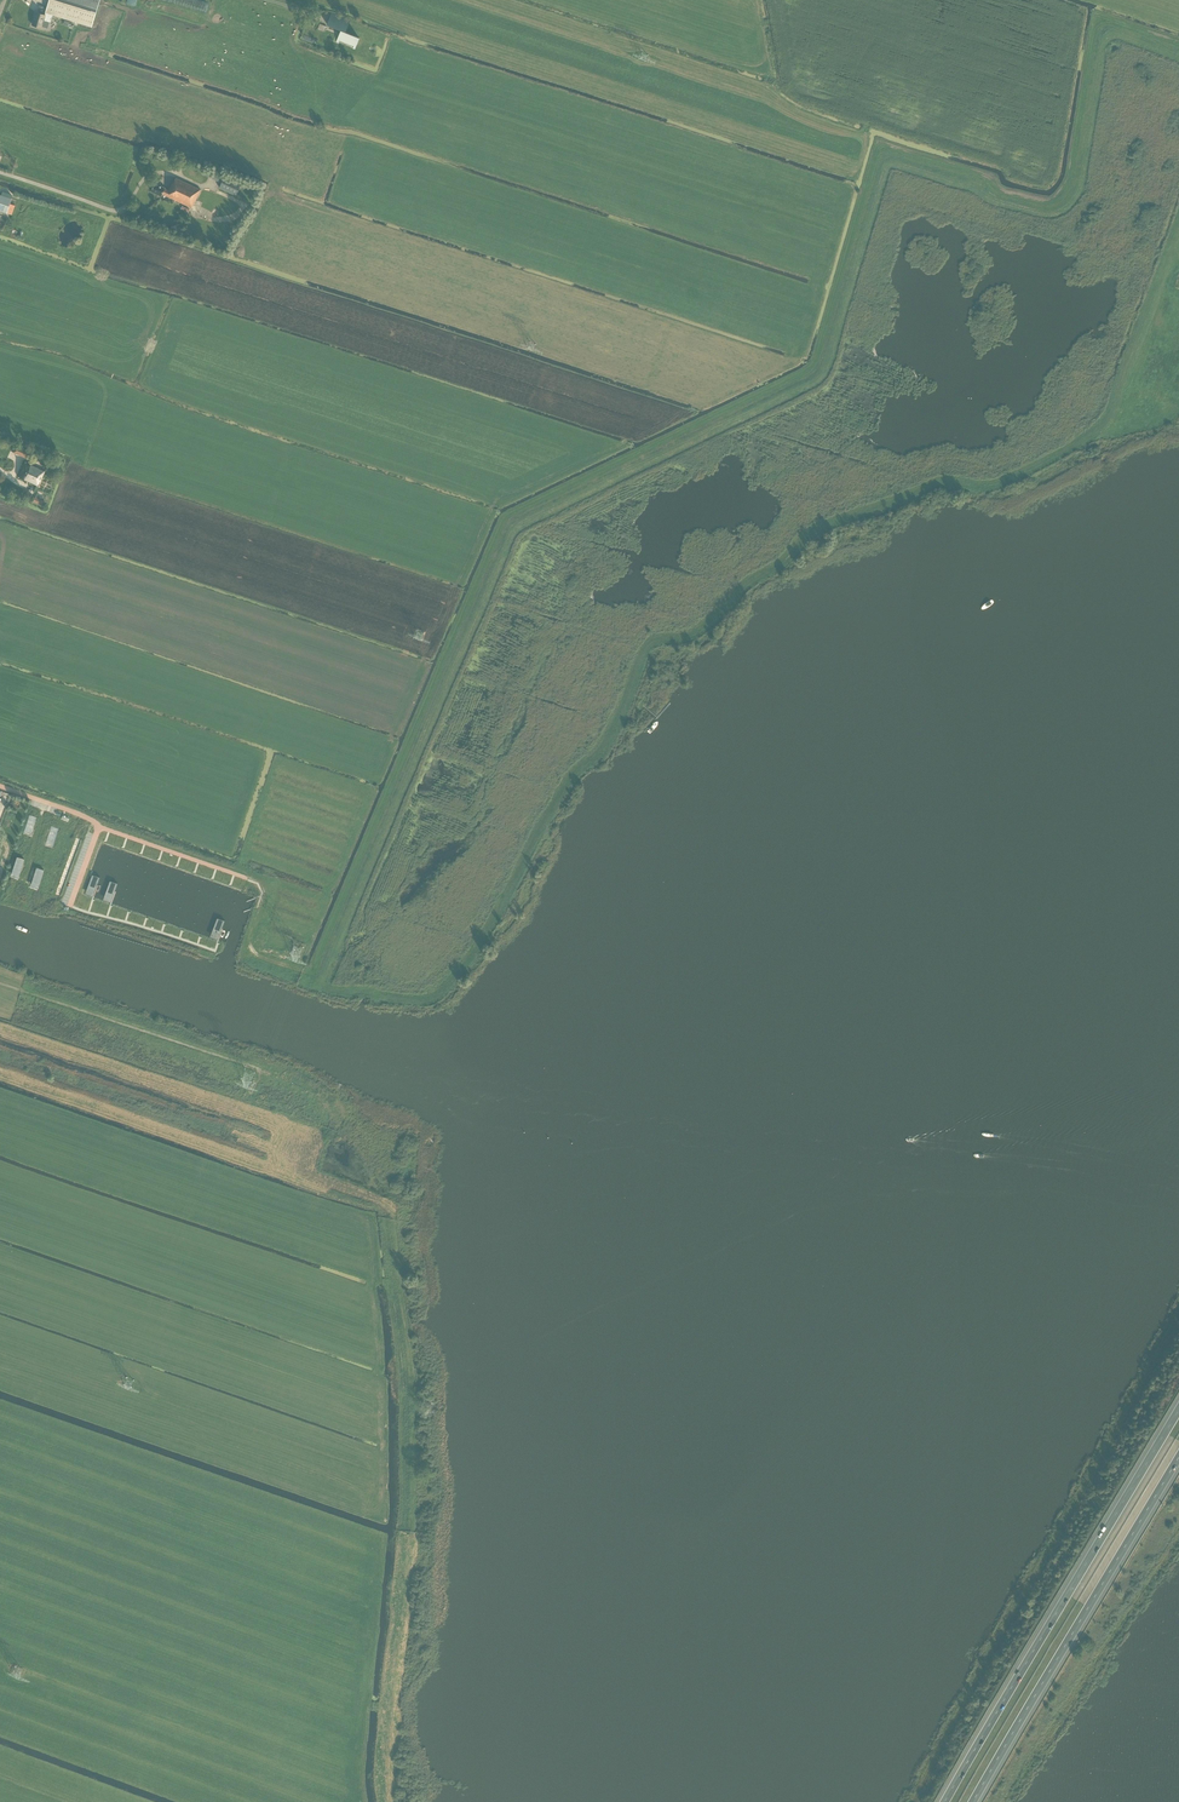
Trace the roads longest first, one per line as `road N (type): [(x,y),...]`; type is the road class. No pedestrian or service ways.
road 1 (motorway): [(1178,1409),(945,1801)]
road 2 (motorway): [(972,1801),(1178,1457)]

